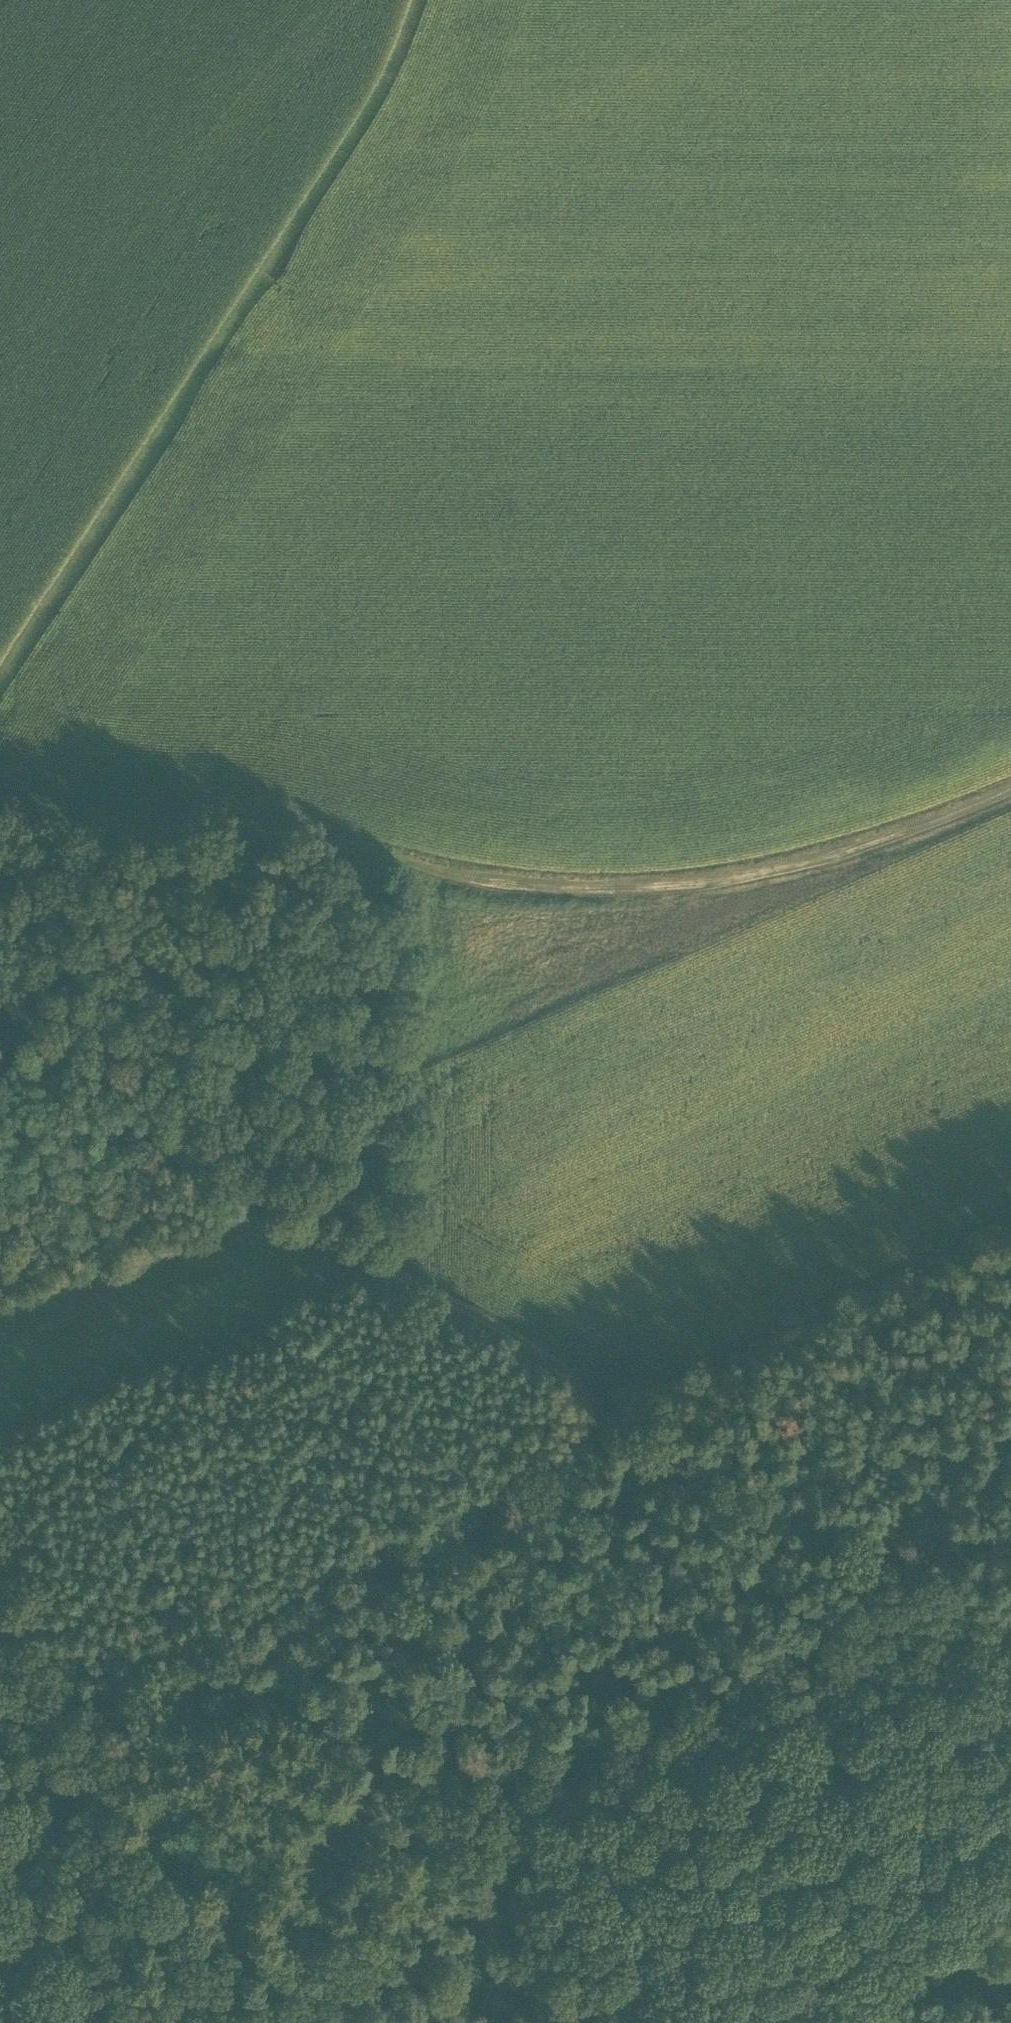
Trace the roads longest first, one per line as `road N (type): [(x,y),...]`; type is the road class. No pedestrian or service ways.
road 1 (track): [(638,2022),(518,1812),(513,1675),(530,1569),(608,1404),(592,1385),(0,1011)]
road 2 (track): [(0,804),(72,822),(182,821),(449,878),(558,889),(722,881),(904,834),(1010,788)]

